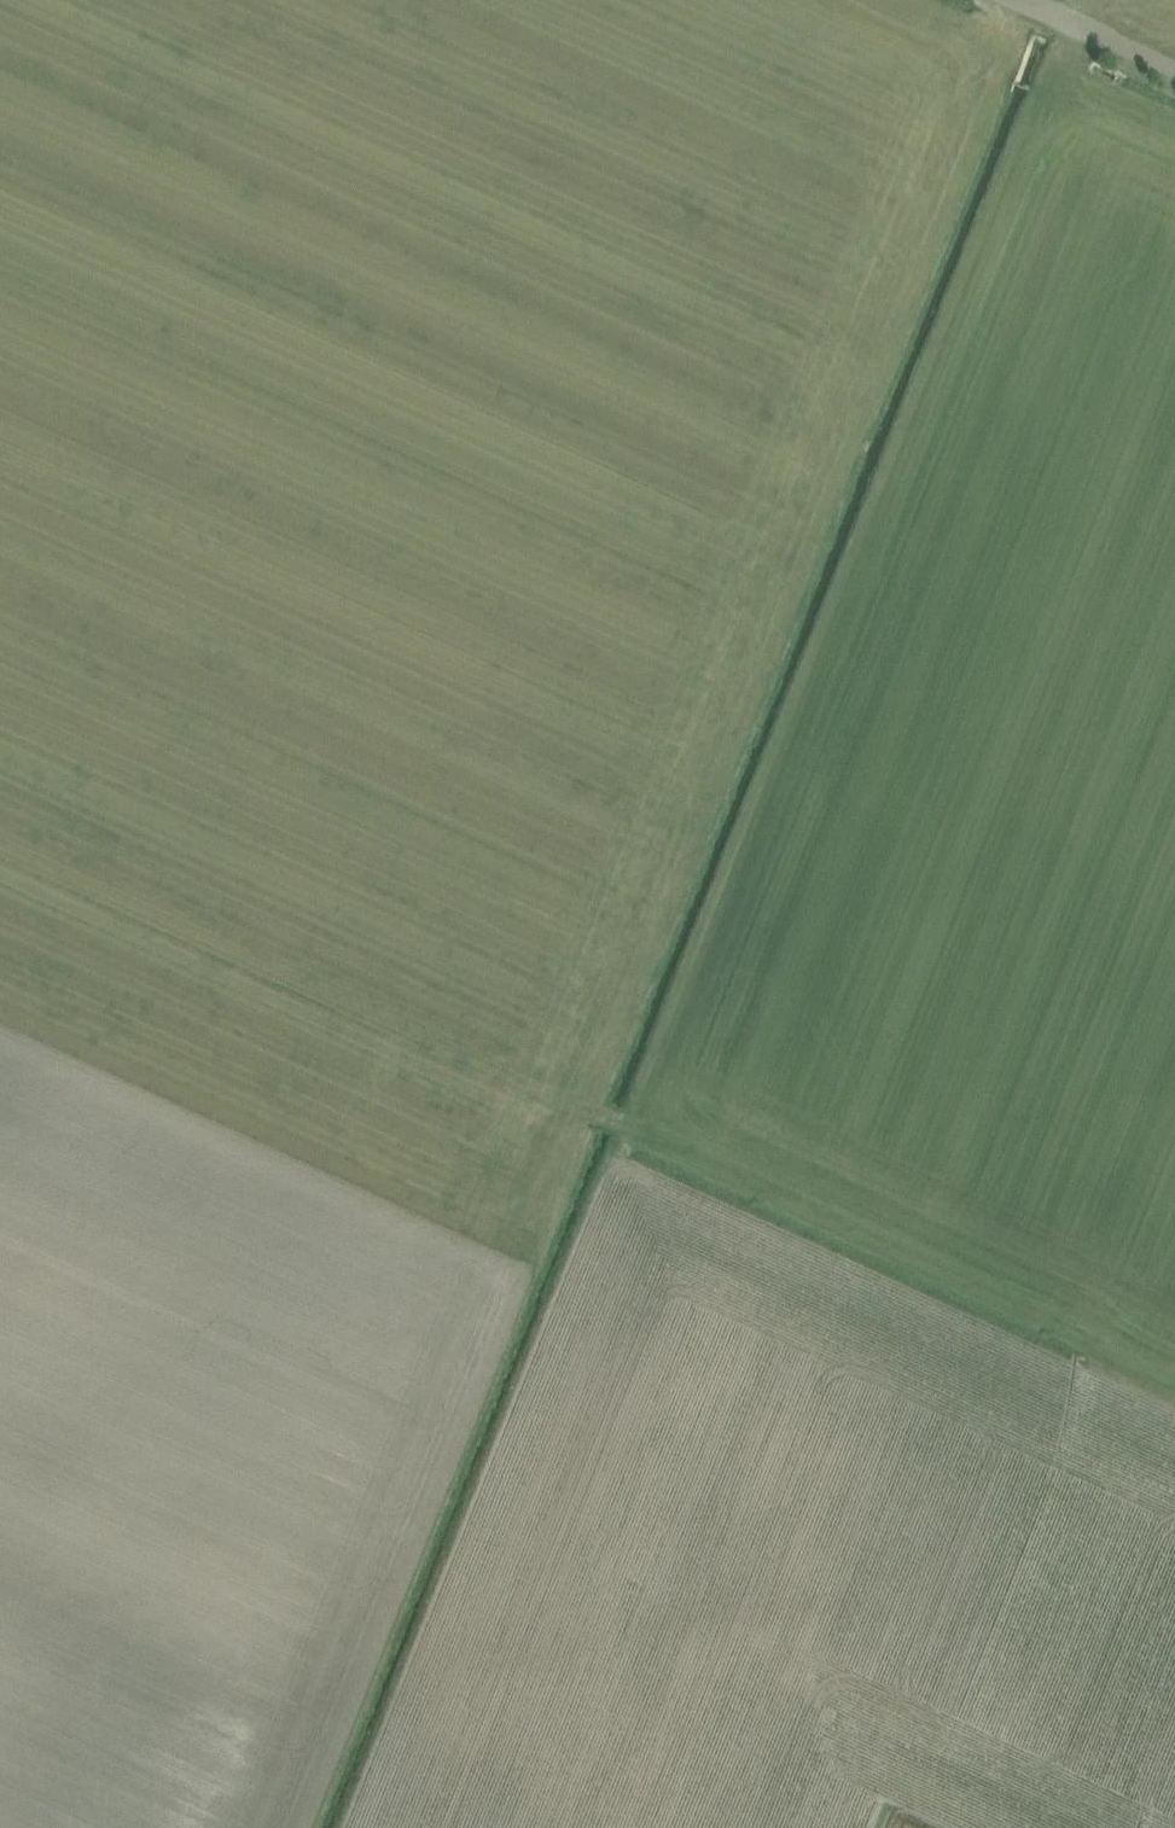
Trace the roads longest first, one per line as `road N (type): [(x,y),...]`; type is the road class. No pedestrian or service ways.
road 1 (track): [(1018,0),(1174,72)]

